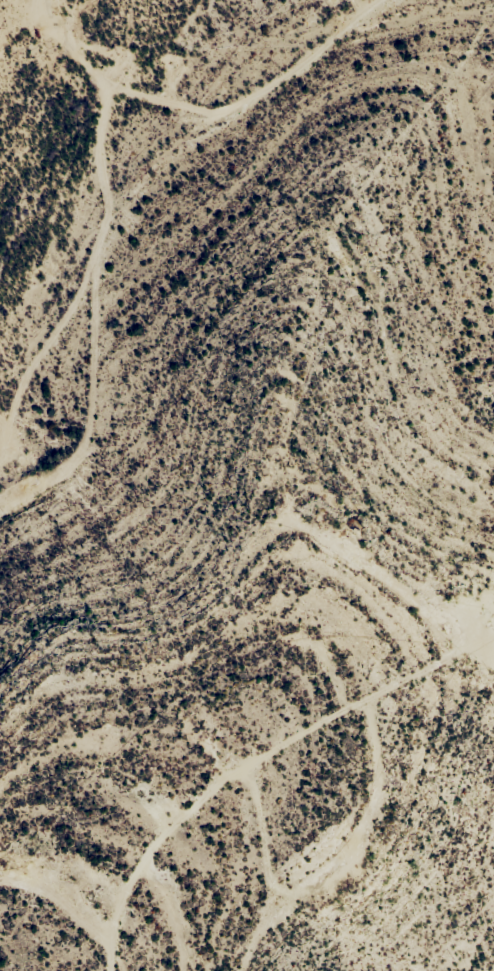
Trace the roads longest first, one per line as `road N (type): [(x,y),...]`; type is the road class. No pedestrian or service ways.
road 1 (track): [(82,970),(105,894),(179,809),(328,685),(386,685),(493,646)]

